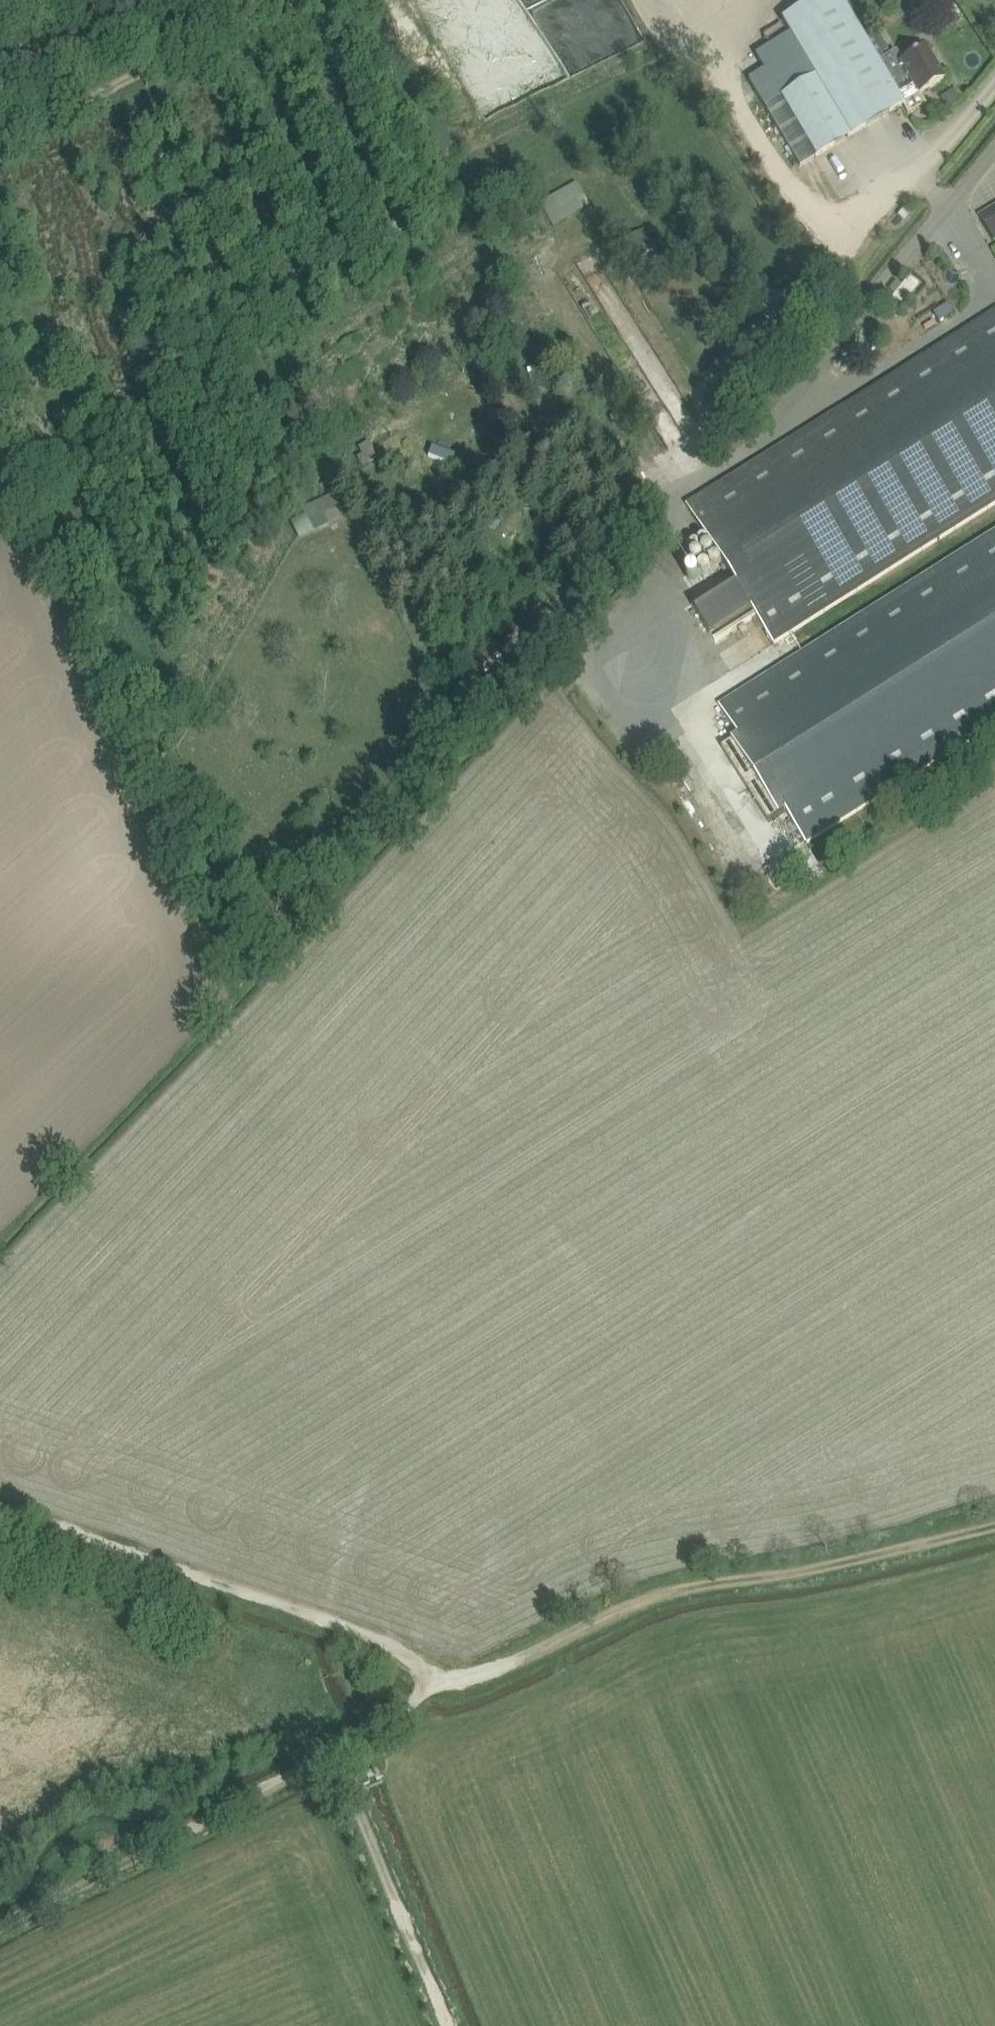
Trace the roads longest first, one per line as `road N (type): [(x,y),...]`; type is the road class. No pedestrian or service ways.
road 1 (track): [(439,1683),(660,1604),(994,1530)]
road 2 (track): [(439,1683),(371,1640),(167,1561),(0,1509)]
road 3 (track): [(0,1930),(333,1760)]
road 4 (track): [(0,148),(284,0)]
road 5 (track): [(451,2025),(333,1760)]
road 6 (track): [(333,1760),(439,1683)]

